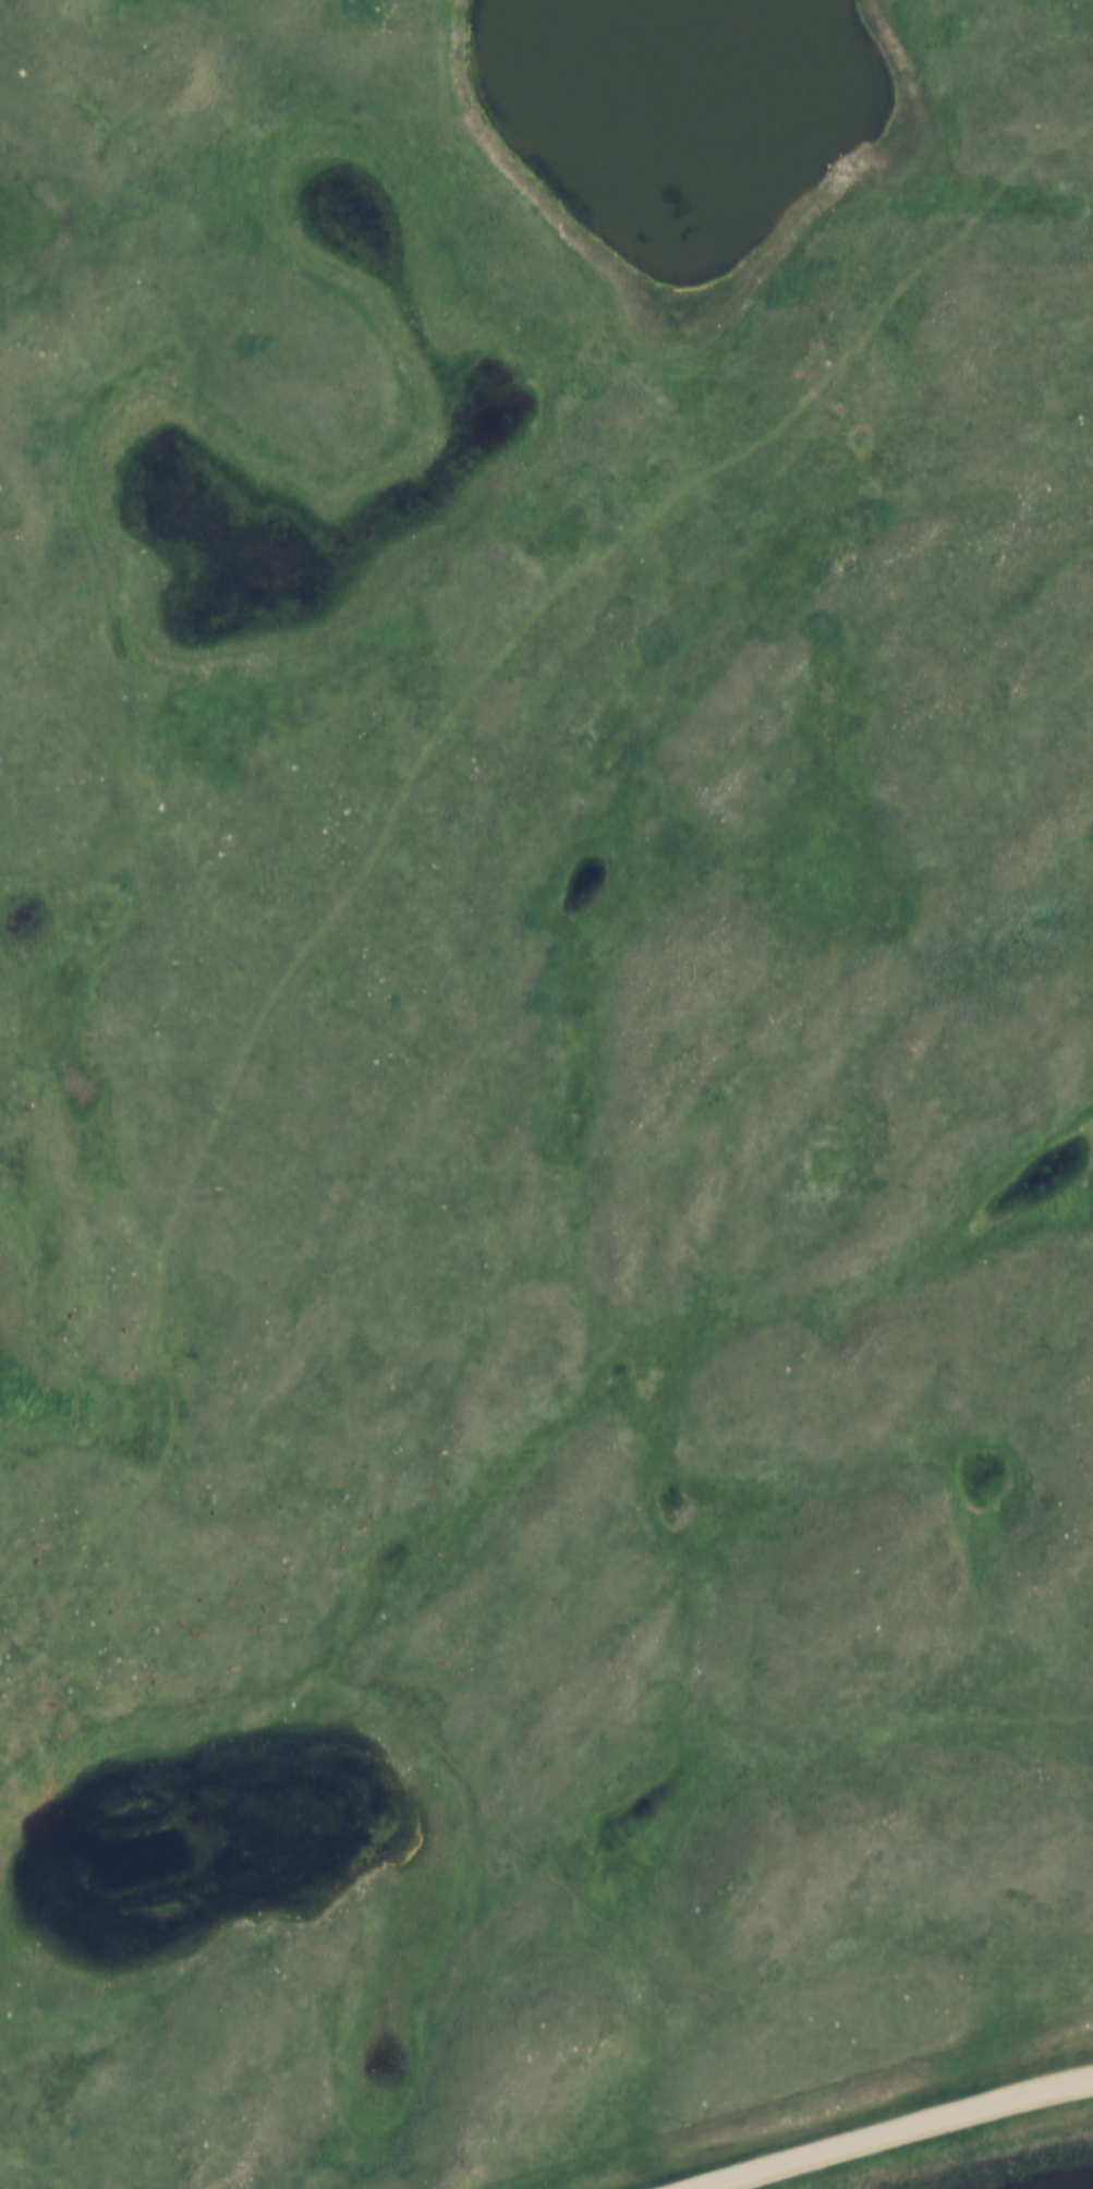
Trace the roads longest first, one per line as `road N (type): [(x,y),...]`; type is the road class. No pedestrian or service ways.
road 1 (residential): [(1092,2084),(707,2188)]

